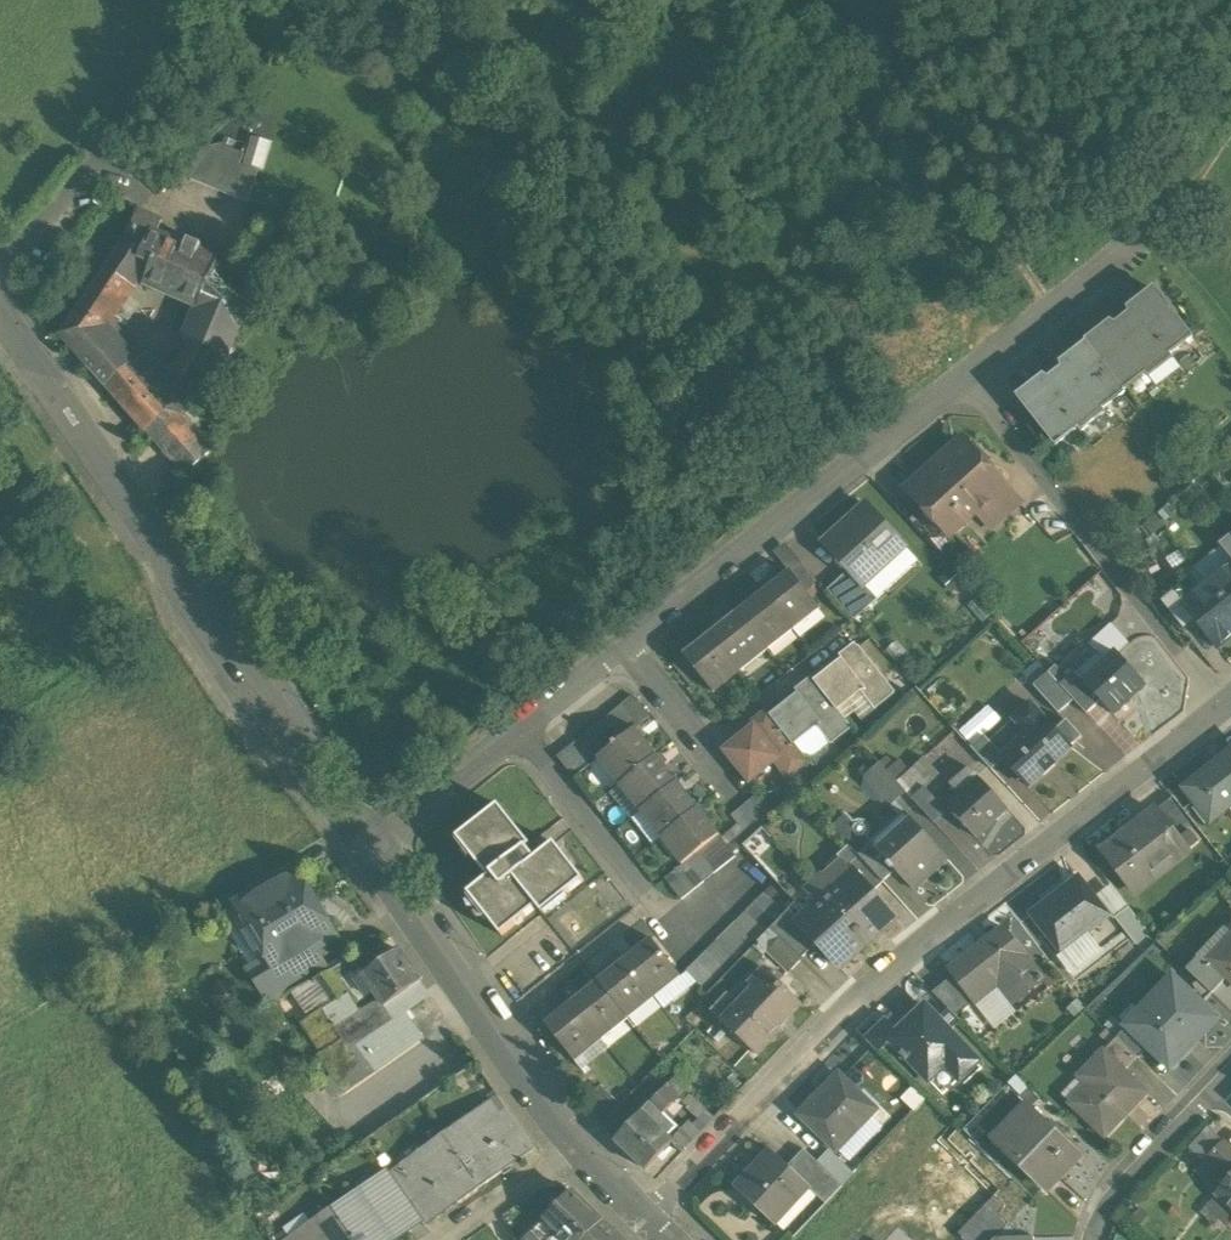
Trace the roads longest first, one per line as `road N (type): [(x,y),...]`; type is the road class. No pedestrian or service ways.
road 1 (residential): [(652,1220),(868,979),(1222,707)]
road 2 (residential): [(0,298),(247,655),(371,851)]
road 3 (residential): [(635,646),(964,379)]
road 4 (residential): [(1222,707),(964,379)]
road 5 (residential): [(371,851),(578,1144)]
road 6 (residential): [(526,737),(678,936)]
road 7 (residential): [(964,379),(1147,227)]
road 8 (residential): [(1208,1093),(1102,1196),(1088,1239)]
road 9 (residential): [(371,851),(526,737)]
road 10 (residential): [(635,646),(736,787)]
road 11 (residential): [(440,1239),(578,1144)]
road 12 (residential): [(526,737),(635,646)]

